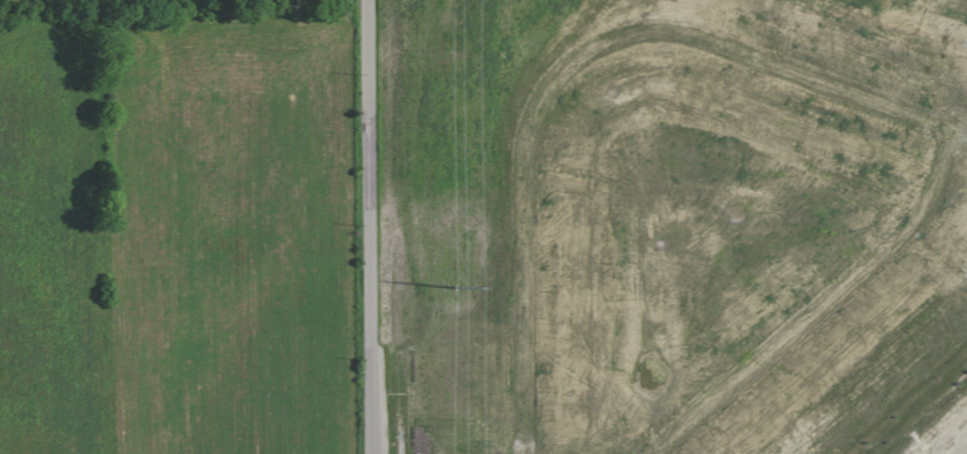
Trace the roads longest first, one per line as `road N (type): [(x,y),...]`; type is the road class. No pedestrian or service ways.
road 1 (residential): [(524,453),(526,146),(537,102),(575,59),(625,36),(671,32),(954,133)]
road 2 (residential): [(371,0),(372,453)]
road 3 (residential): [(954,133),(928,204),(905,234),(652,453)]

